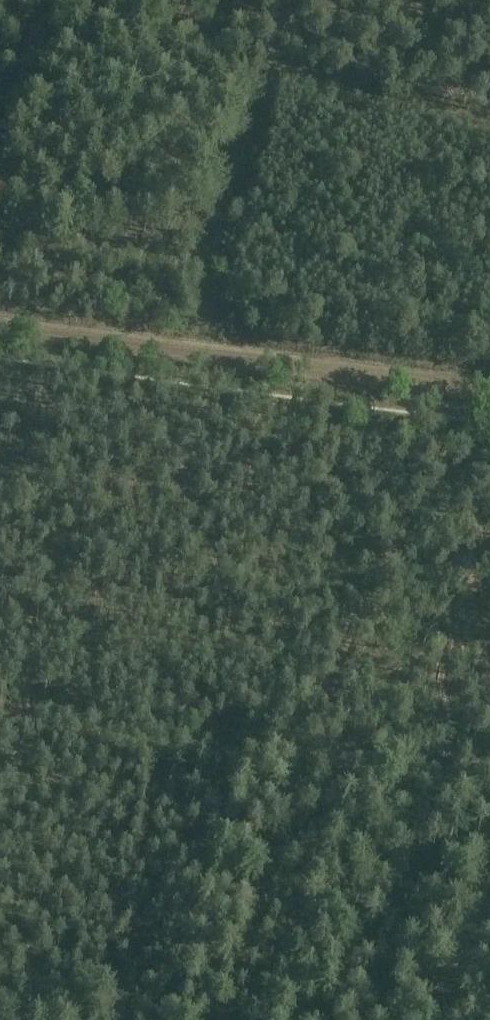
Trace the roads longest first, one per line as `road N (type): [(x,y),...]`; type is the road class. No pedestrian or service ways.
road 1 (track): [(0,325),(489,391)]

